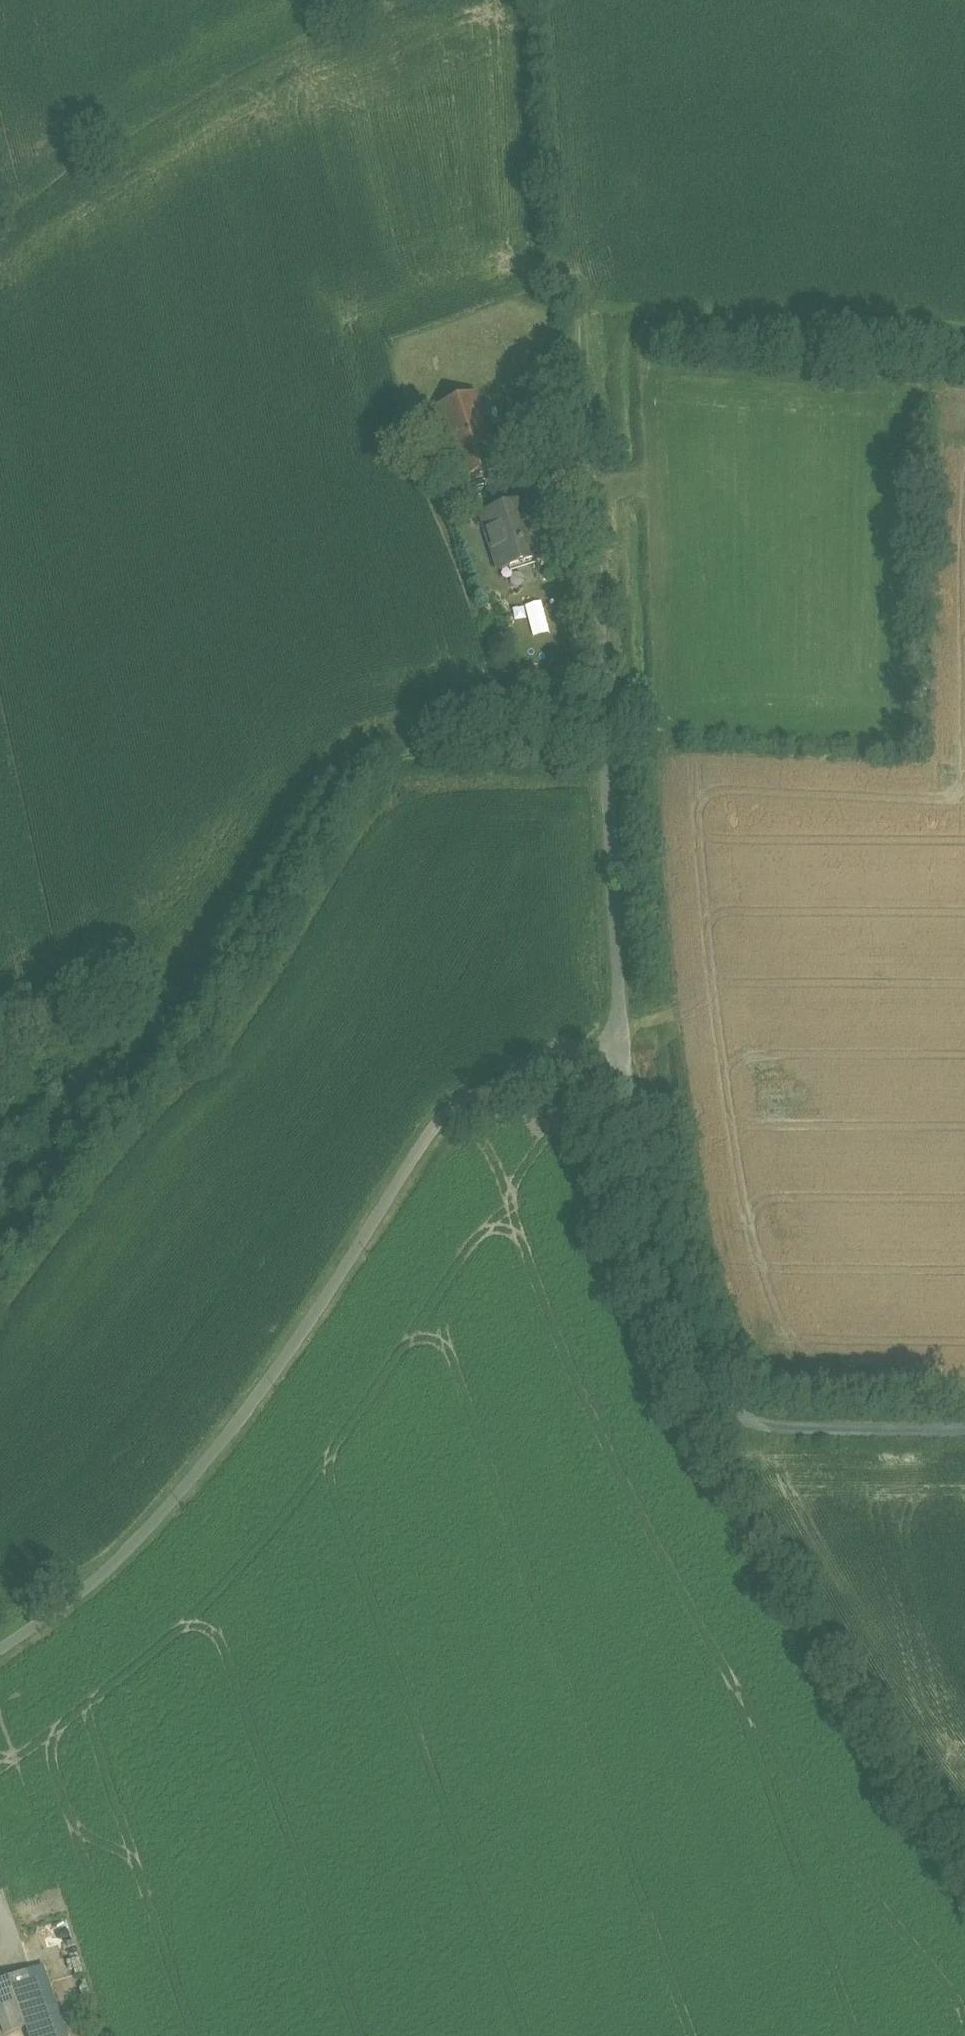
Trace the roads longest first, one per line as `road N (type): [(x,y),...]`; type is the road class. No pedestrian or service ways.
road 1 (unclassified): [(964,1431),(776,1427),(727,1398),(655,1222),(625,1049),(473,1101),(437,1131),(278,1370),(204,1466),(125,1556),(0,1652)]

